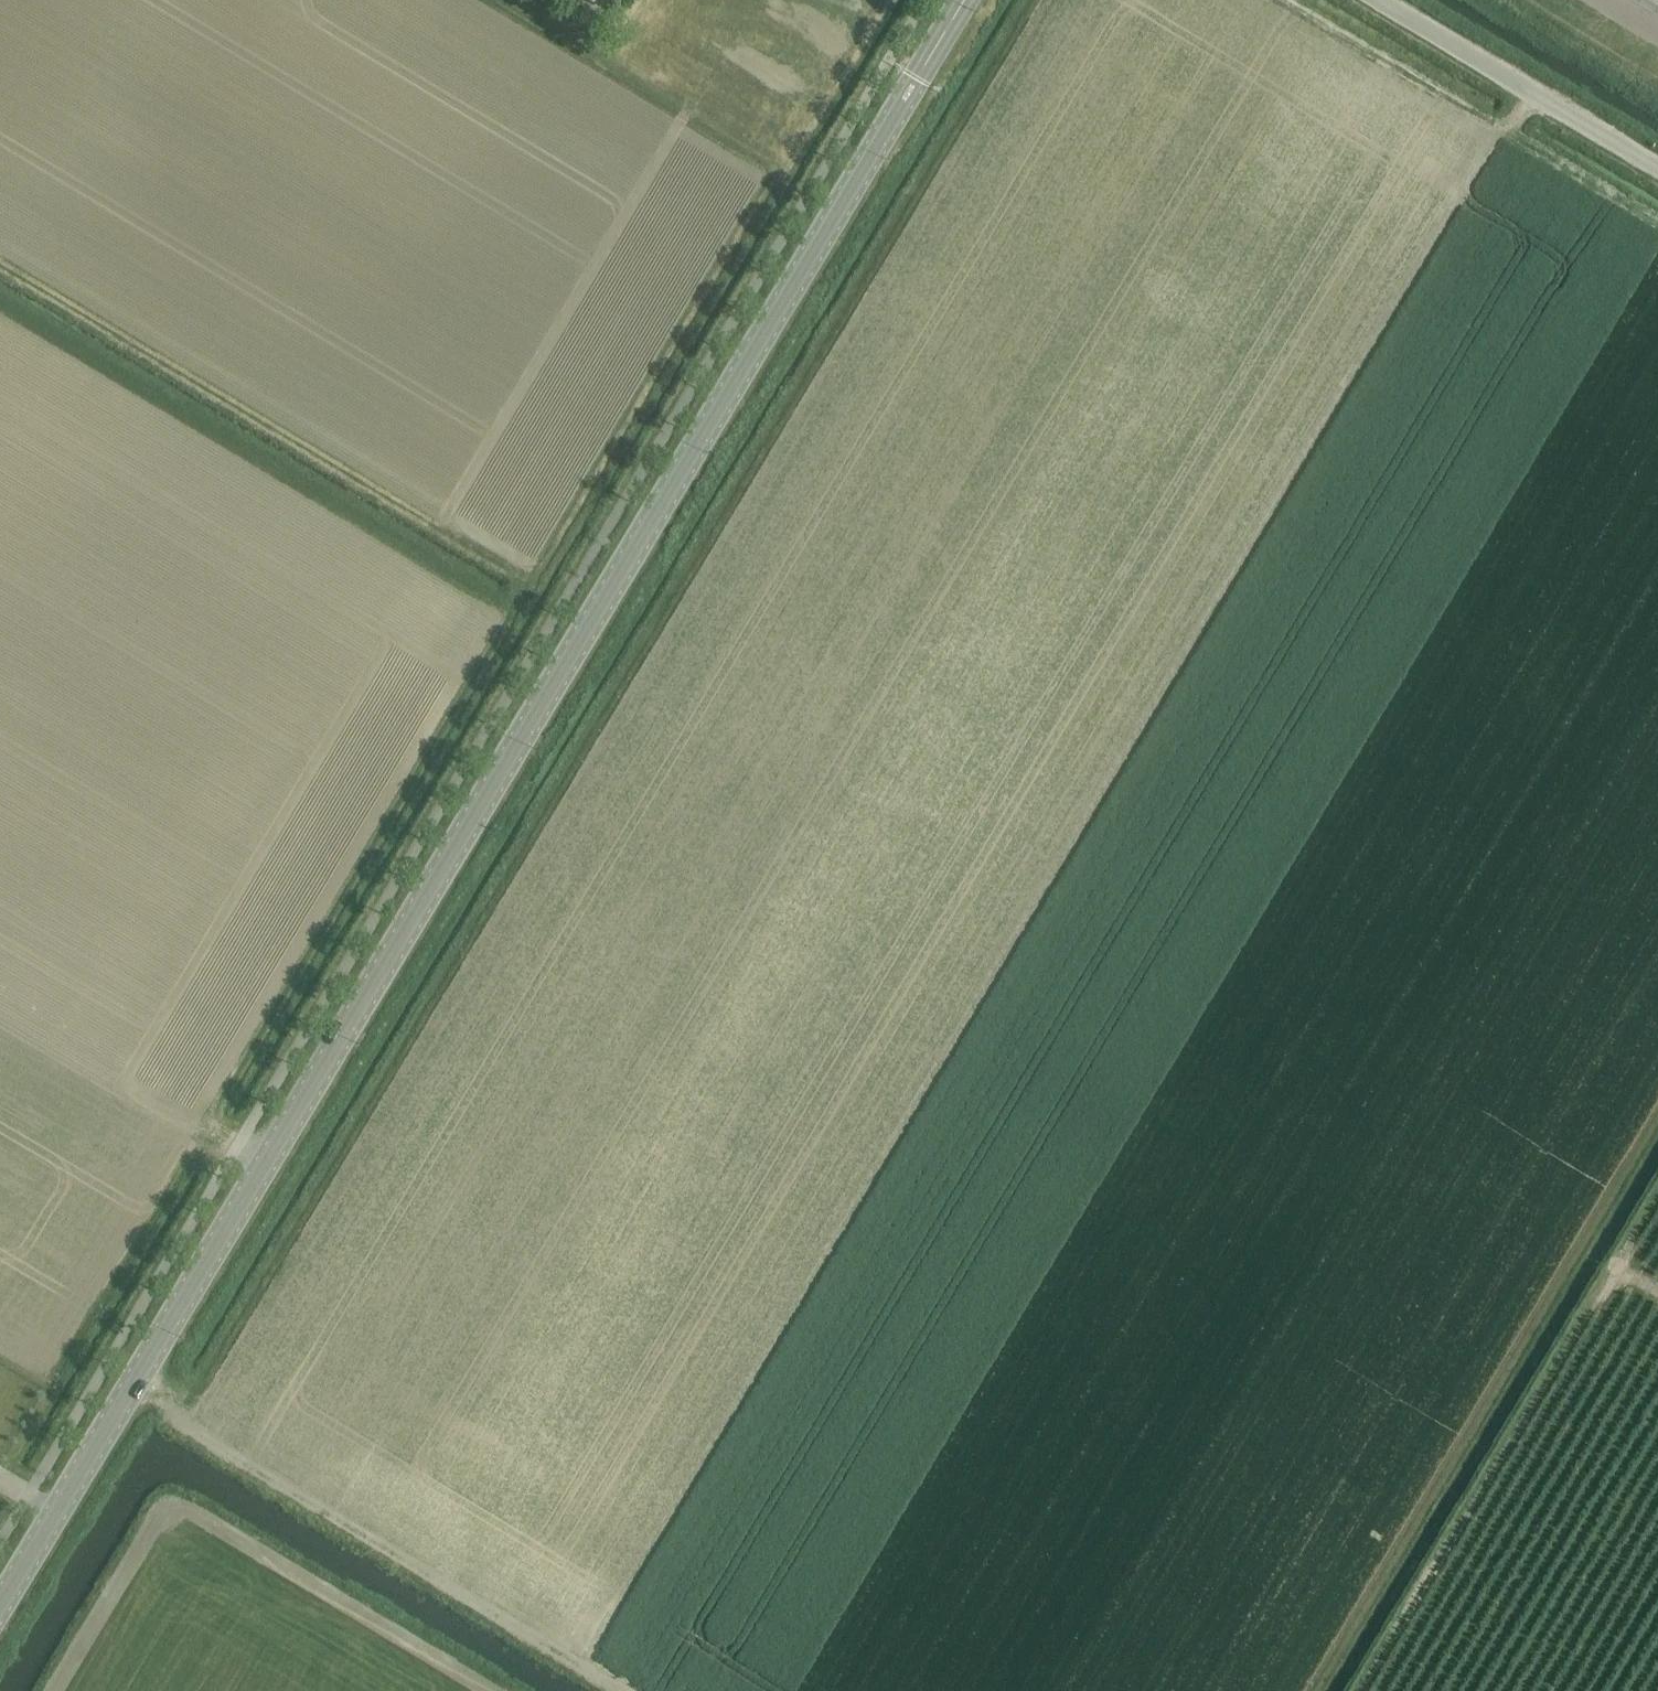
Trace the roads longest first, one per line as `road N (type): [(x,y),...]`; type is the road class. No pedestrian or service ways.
road 1 (tertiary): [(0,1608),(963,0)]
road 2 (unclassified): [(1657,167),(1381,0)]

